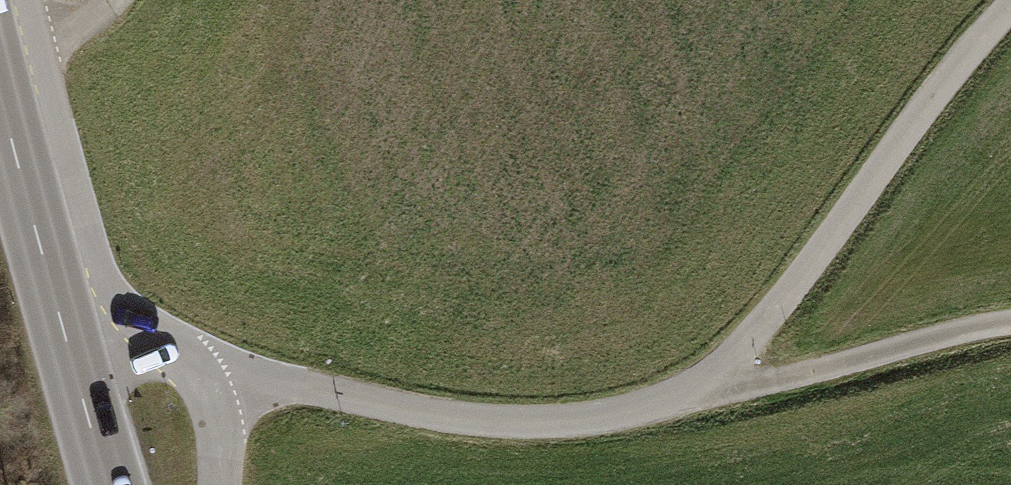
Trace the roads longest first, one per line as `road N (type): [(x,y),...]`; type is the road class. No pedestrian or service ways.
road 1 (track): [(1010,19),(918,115),(781,310),(719,377),(646,415),(480,422),(187,365)]
road 2 (secondary): [(0,94),(108,484)]
road 3 (track): [(646,415),(1010,324)]
road 4 (track): [(0,57),(113,0)]

